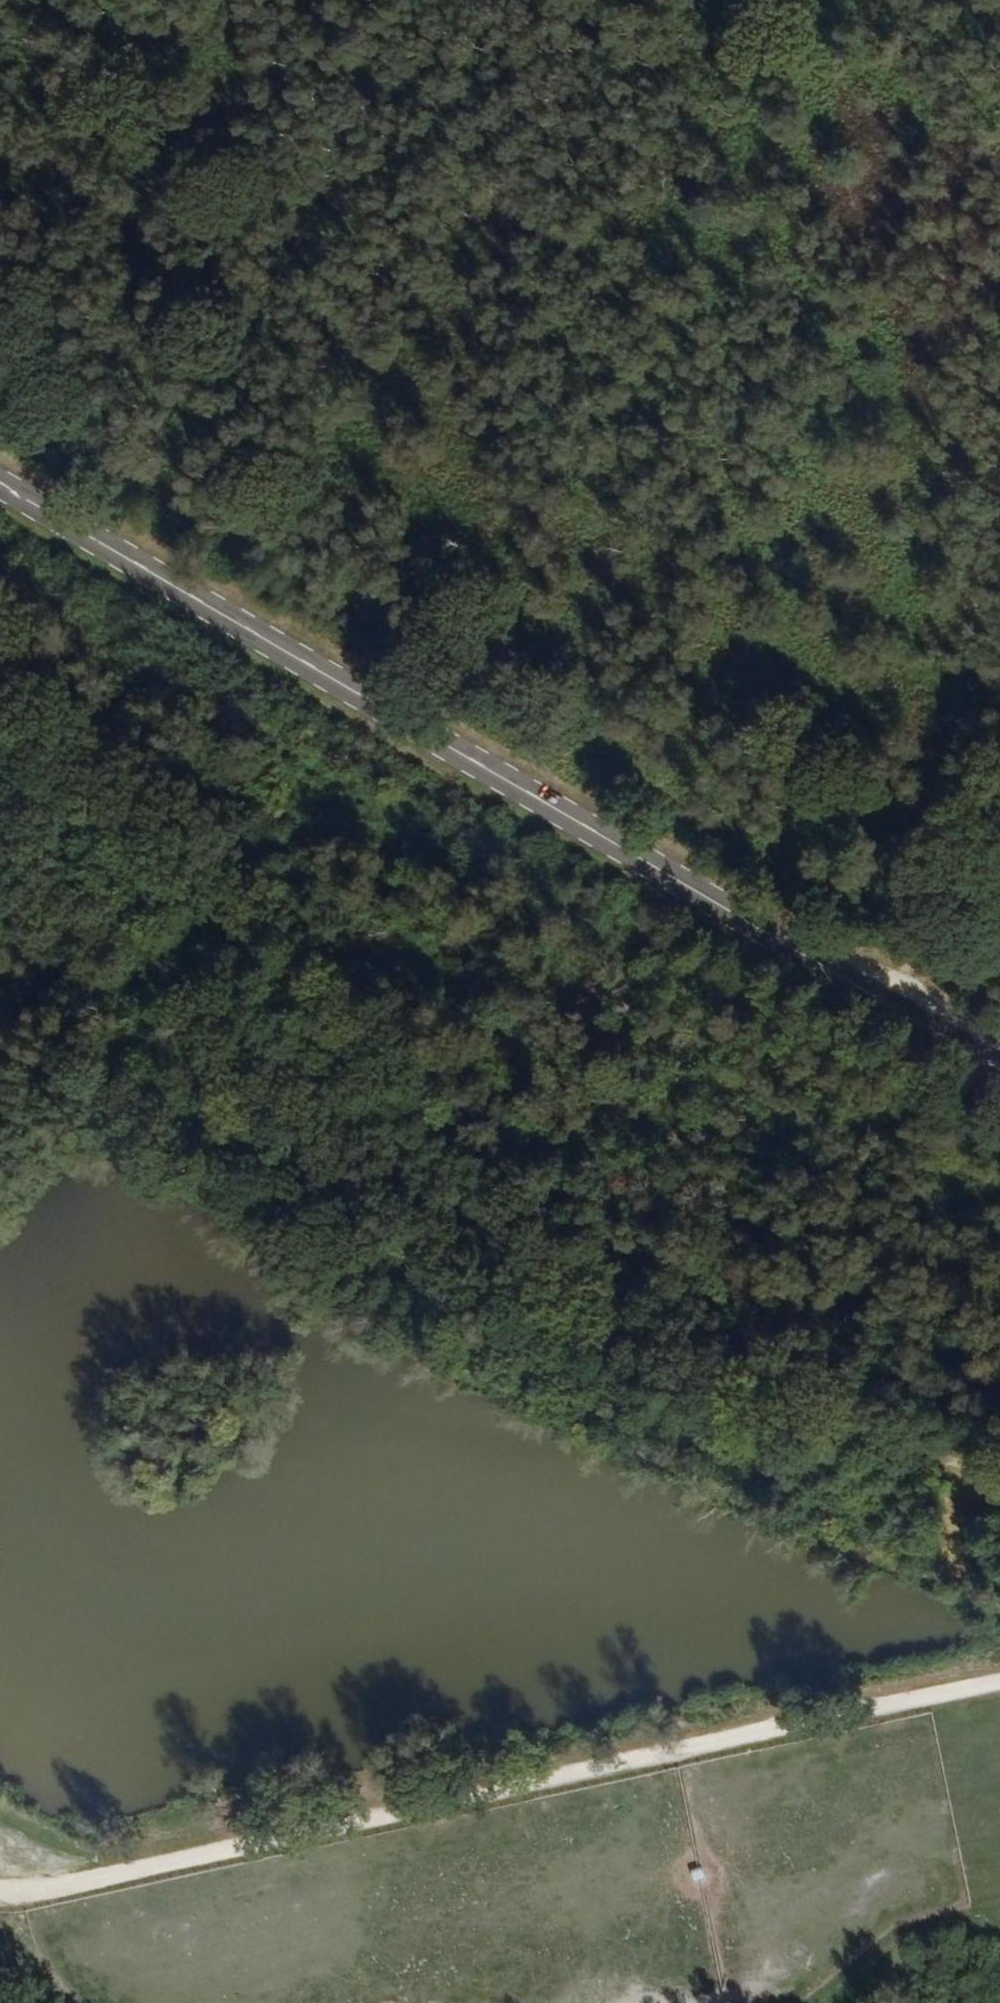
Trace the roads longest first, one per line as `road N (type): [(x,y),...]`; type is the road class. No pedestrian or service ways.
road 1 (primary): [(0,490),(999,1074)]
road 2 (unclassified): [(339,1821),(999,1677)]
road 3 (track): [(339,1821),(0,1897)]
road 4 (track): [(999,836),(886,1009)]

